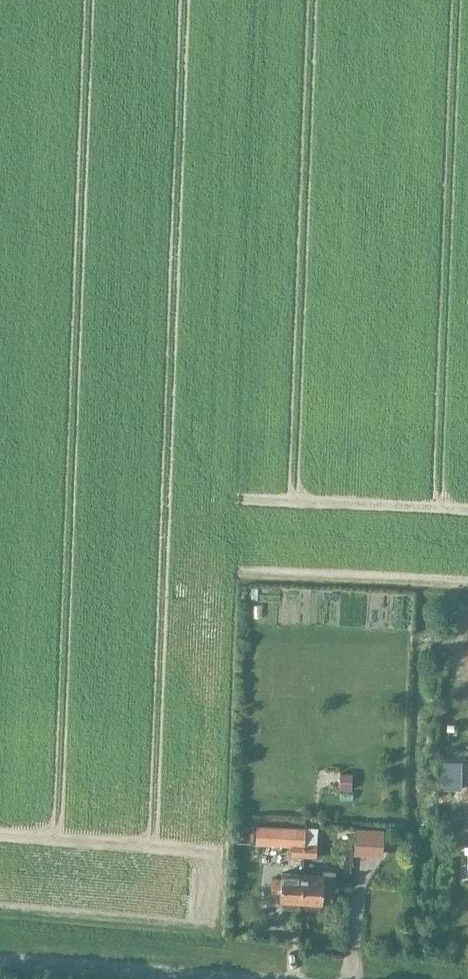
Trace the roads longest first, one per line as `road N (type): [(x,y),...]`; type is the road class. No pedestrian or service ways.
road 1 (unclassified): [(134,978),(0,968)]

